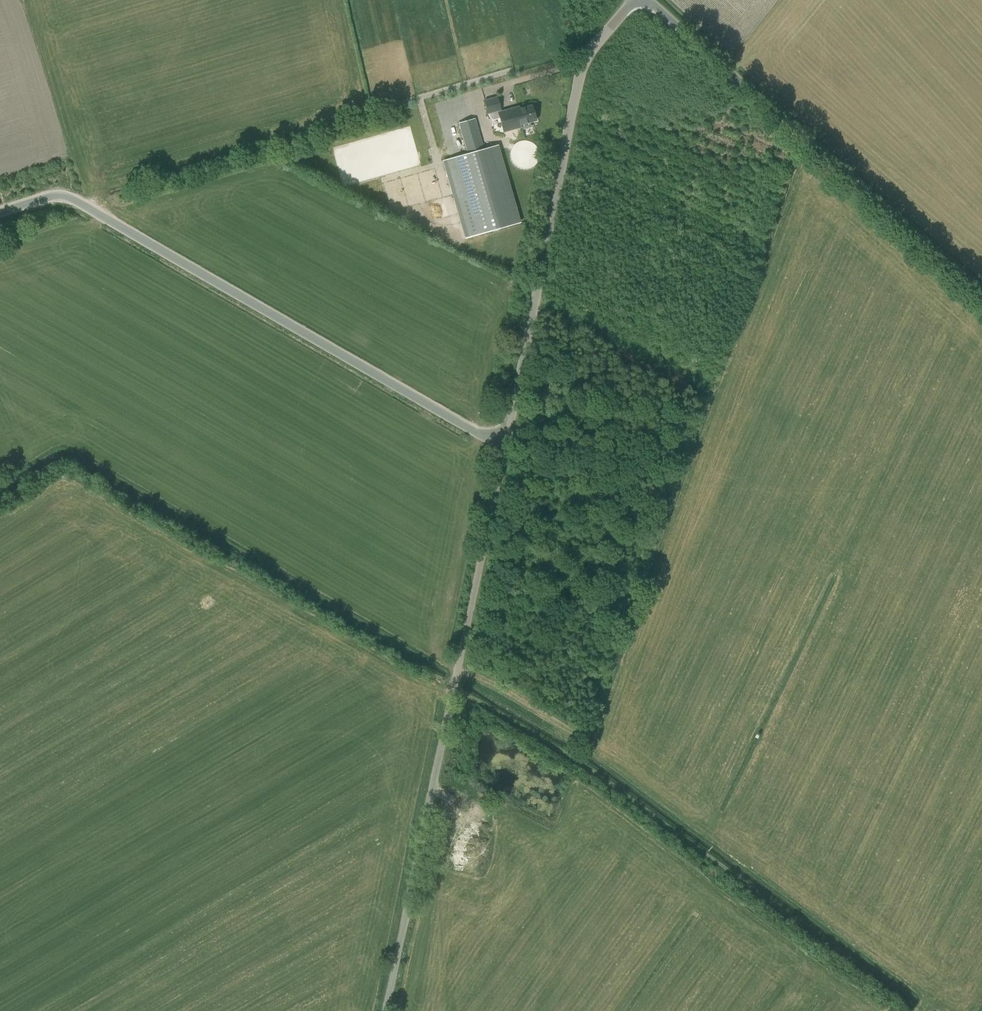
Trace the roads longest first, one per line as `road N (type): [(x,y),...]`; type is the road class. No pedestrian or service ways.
road 1 (unclassified): [(385,1010),(505,441)]
road 2 (unclassified): [(0,212),(56,195),(74,200),(478,433),(505,441)]
road 3 (unclassified): [(505,441),(585,58),(637,0)]
road 4 (unclassified): [(649,0),(981,292)]

